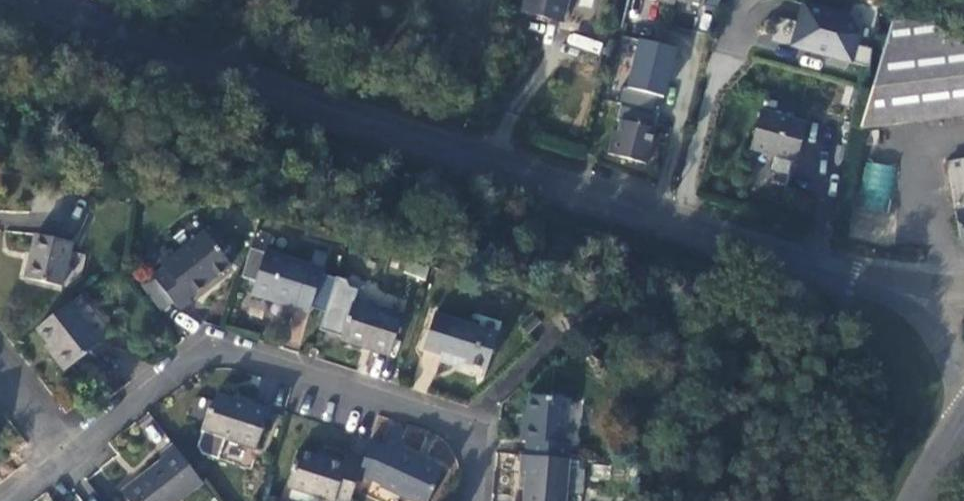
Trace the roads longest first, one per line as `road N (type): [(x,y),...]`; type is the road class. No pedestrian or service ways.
road 1 (secondary): [(902,289),(41,0)]
road 2 (residential): [(472,500),(476,453),(462,427),(231,354),(196,356)]
road 3 (residential): [(196,356),(68,453)]

